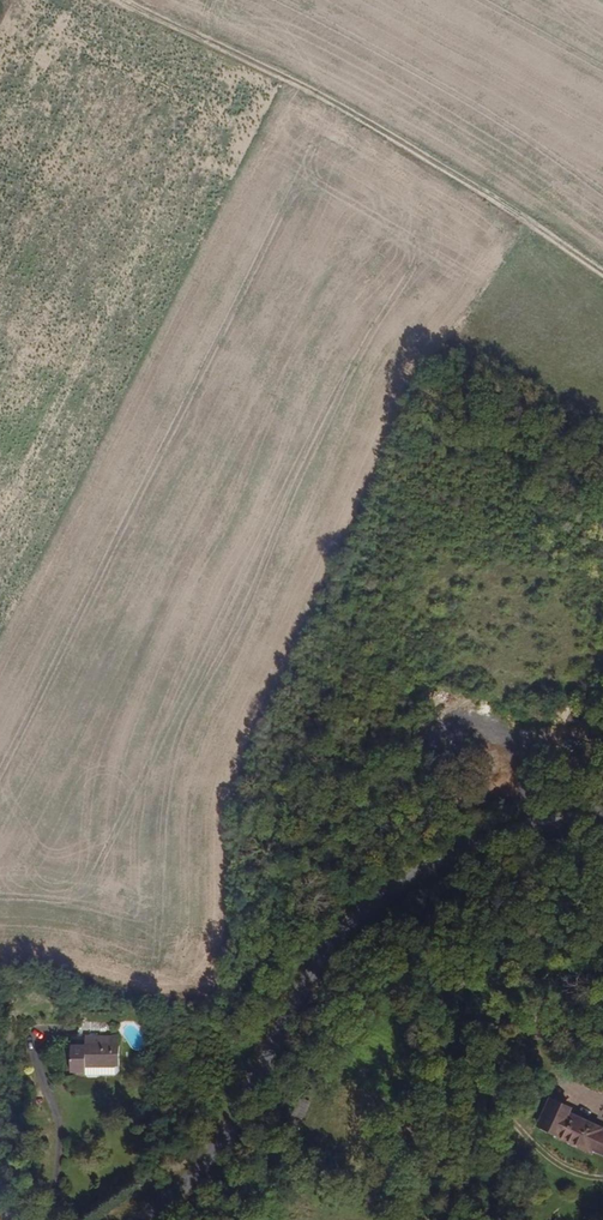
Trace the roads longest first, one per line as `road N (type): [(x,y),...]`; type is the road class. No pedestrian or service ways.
road 1 (unclassified): [(153,1219),(219,1146),(351,929),(392,889),(506,831),(555,812),(602,806)]
road 2 (track): [(602,272),(321,100),(123,0)]

